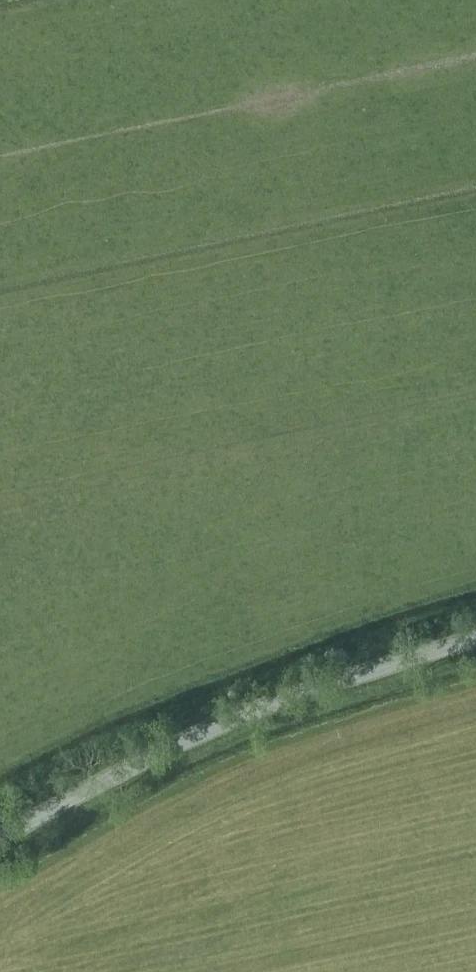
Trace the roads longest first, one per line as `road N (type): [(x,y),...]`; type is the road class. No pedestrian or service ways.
road 1 (unclassified): [(0,837),(215,727),(475,639)]

